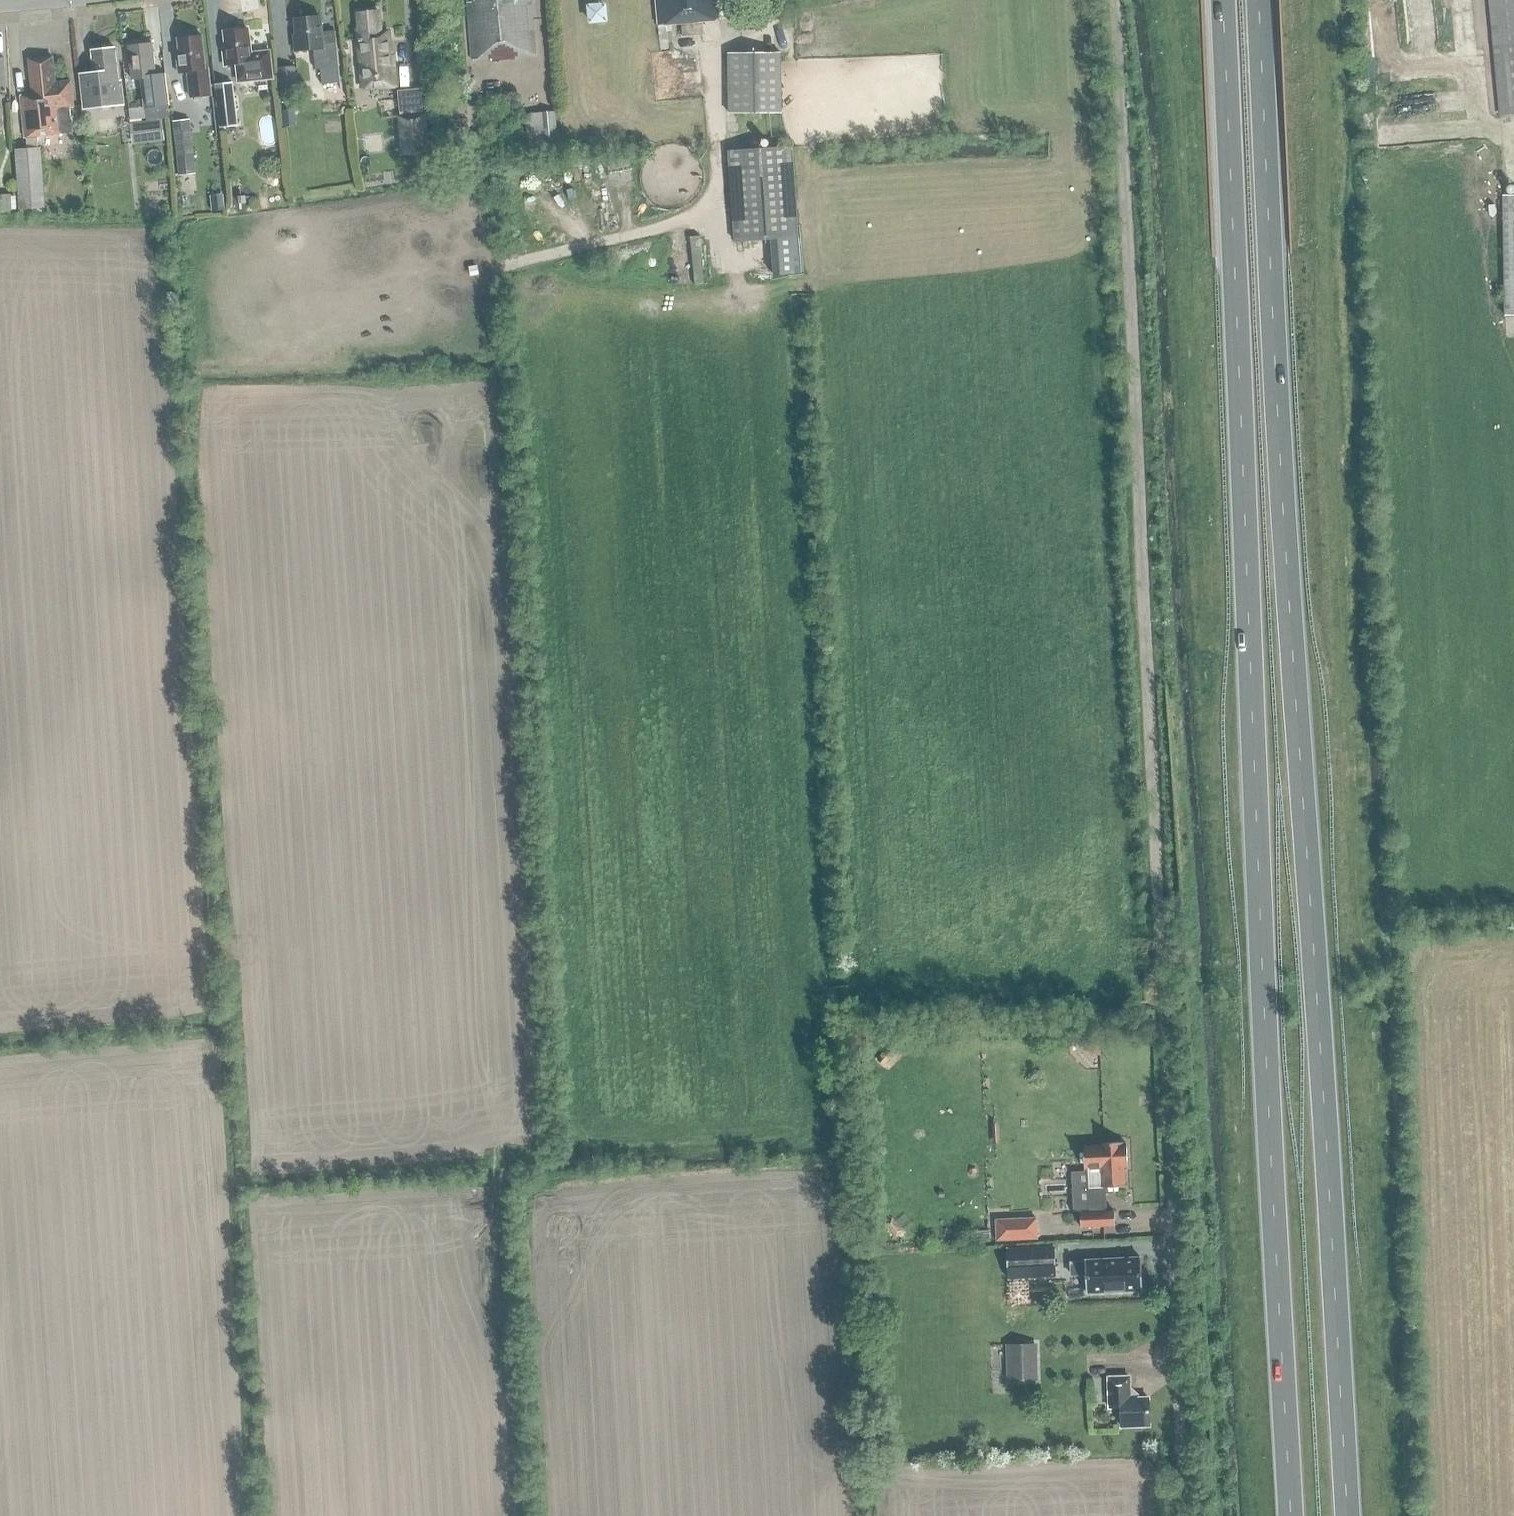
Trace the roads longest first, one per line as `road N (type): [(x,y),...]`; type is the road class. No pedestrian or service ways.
road 1 (trunk): [(1348,1515),(1259,0)]
road 2 (track): [(1187,1515),(1112,0)]
road 3 (trunk): [(1222,0),(1291,1515)]

